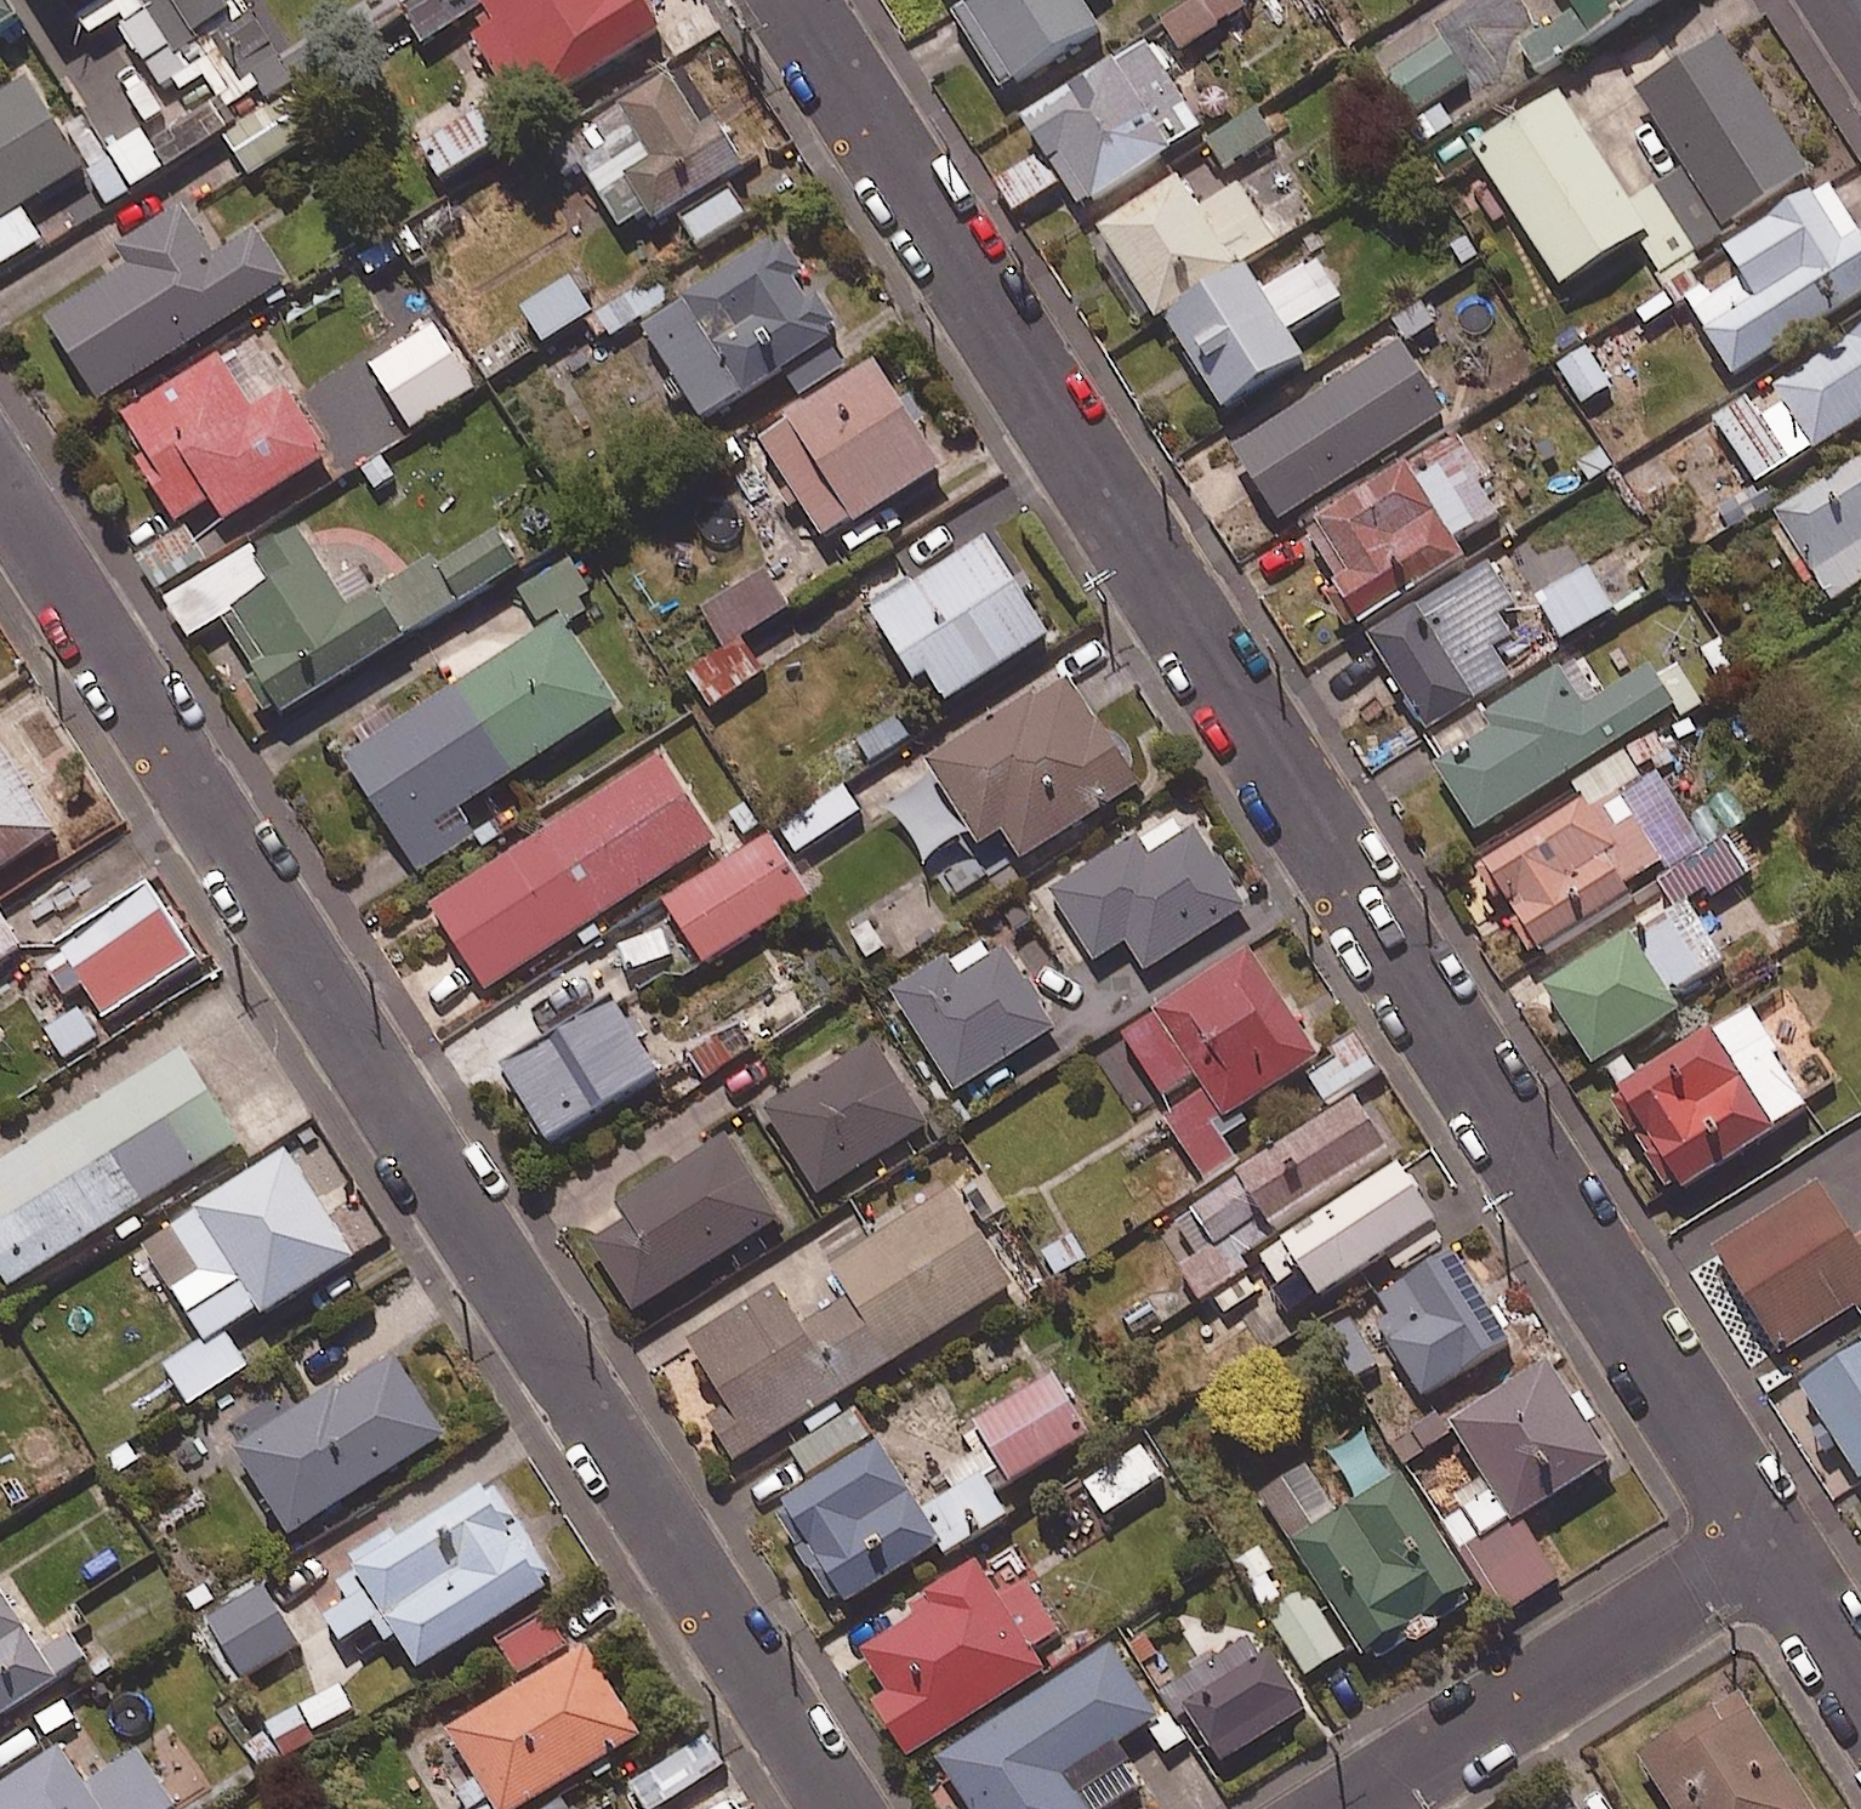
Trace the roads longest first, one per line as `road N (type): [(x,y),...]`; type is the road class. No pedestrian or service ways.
road 1 (residential): [(791,0),(1770,1544)]
road 2 (residential): [(0,485),(840,1808)]
road 3 (residential): [(1351,1808),(1770,1544)]
road 4 (residential): [(1770,1544),(1860,1687)]

